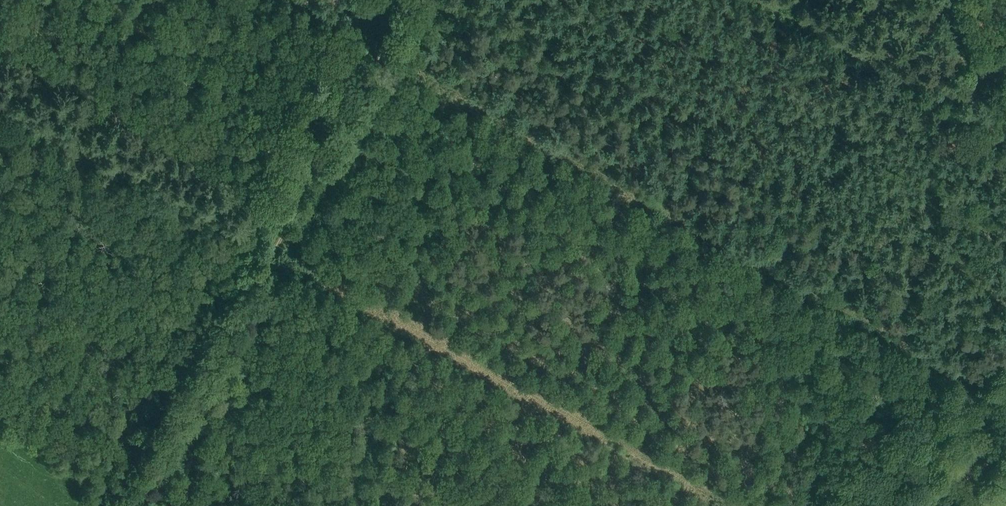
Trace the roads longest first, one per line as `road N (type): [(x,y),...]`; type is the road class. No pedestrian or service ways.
road 1 (track): [(412,0),(142,493)]
road 2 (track): [(748,0),(1005,144)]

